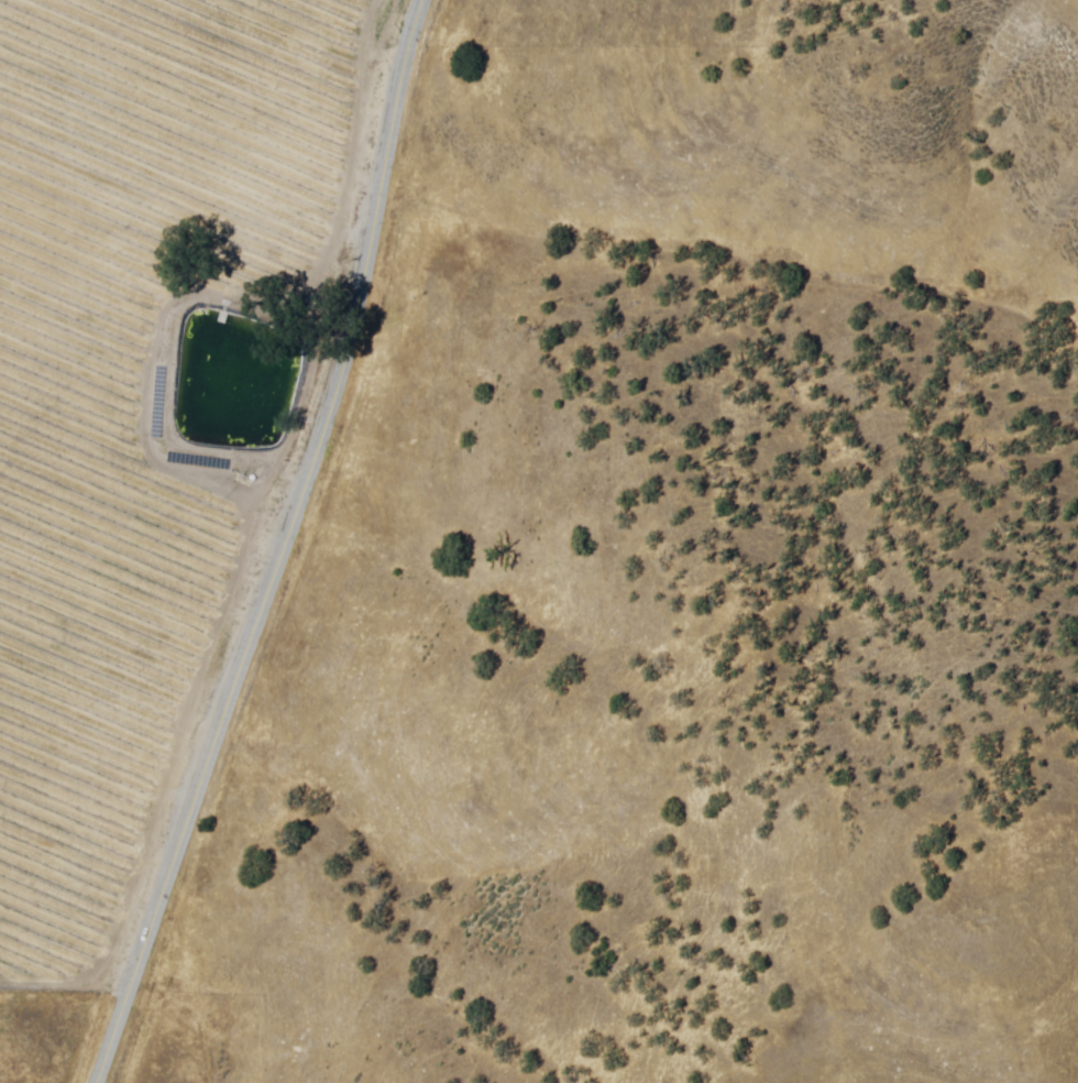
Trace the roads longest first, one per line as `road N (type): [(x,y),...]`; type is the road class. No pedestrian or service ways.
road 1 (tertiary): [(102,1082),(340,379),(424,0)]

